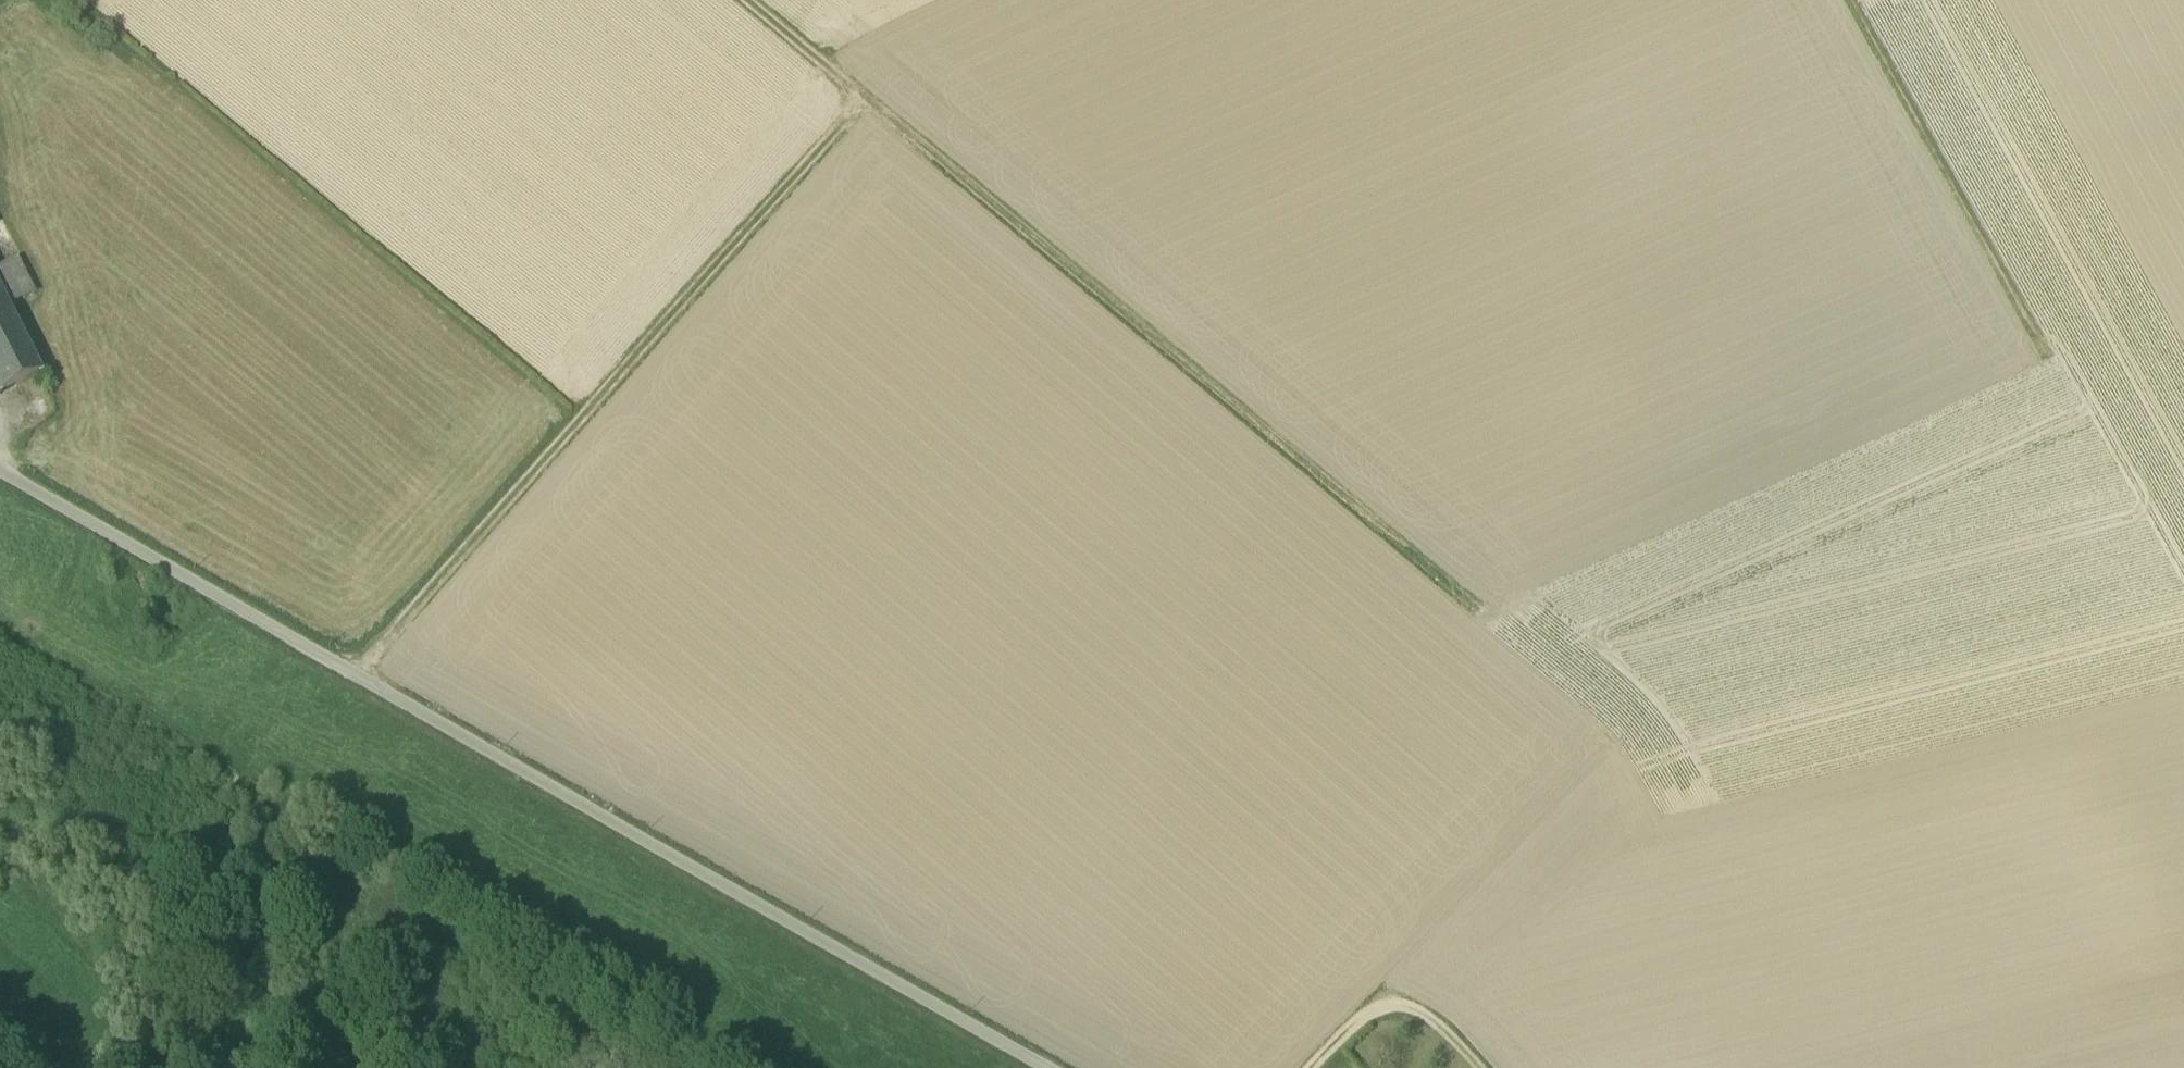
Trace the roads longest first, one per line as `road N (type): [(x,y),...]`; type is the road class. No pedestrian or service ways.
road 1 (unclassified): [(1028,1067),(0,468)]
road 2 (track): [(754,0),(1480,603)]
road 3 (track): [(868,95),(357,676)]
road 4 (track): [(1849,0),(2049,353)]

